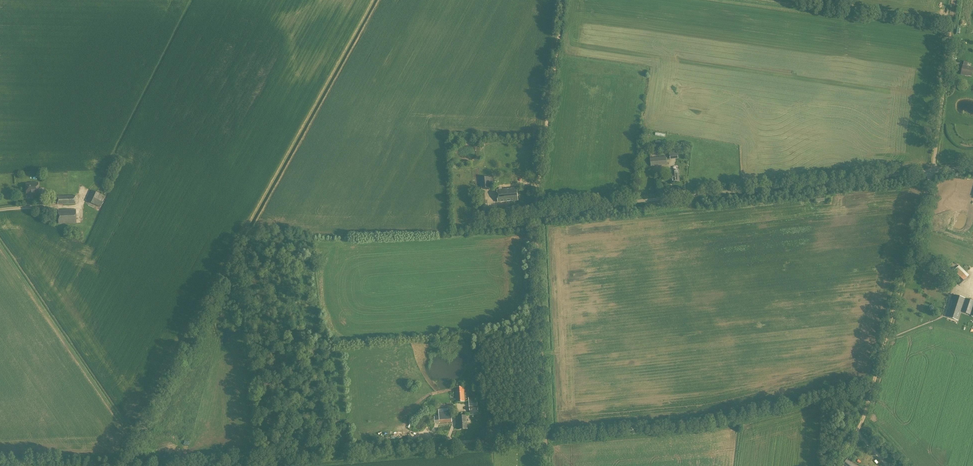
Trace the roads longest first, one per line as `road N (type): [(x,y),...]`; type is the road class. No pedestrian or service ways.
road 1 (unclassified): [(546,465),(536,215),(932,171)]
road 2 (track): [(189,465),(545,435)]
road 3 (track): [(545,440),(709,426),(837,396),(865,414)]
road 4 (track): [(833,465),(865,414),(908,257)]
road 5 (track): [(563,0),(536,215)]
road 6 (track): [(932,171),(952,16)]

